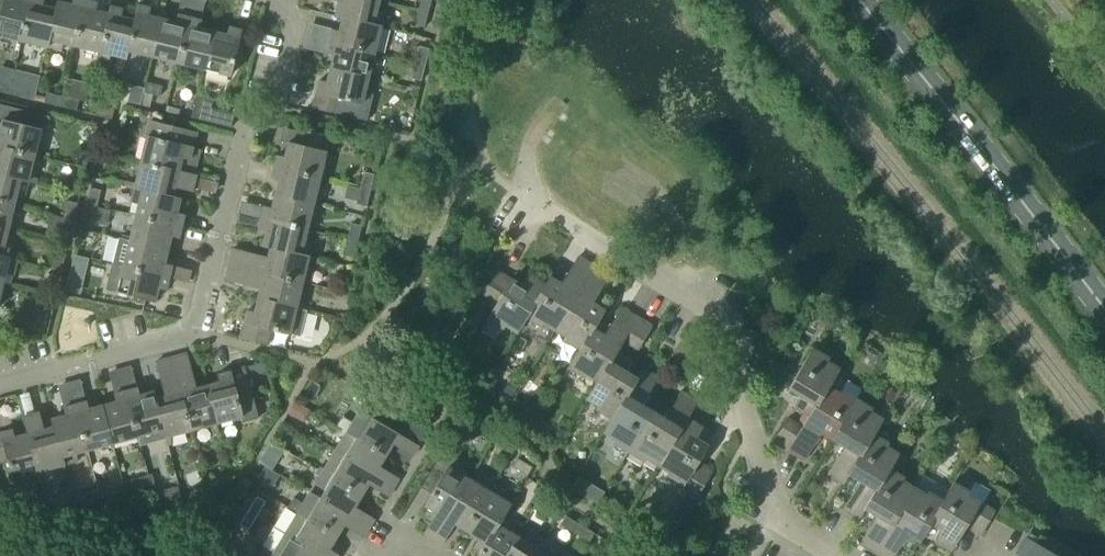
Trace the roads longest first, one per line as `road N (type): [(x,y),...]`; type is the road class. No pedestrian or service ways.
road 1 (residential): [(0,386),(188,331),(238,146),(275,108),(292,34),(273,0)]
road 2 (residential): [(813,555),(756,521),(739,467),(739,408),(726,359),(702,316),(674,287),(529,206)]
road 3 (primary): [(1104,311),(858,0)]

